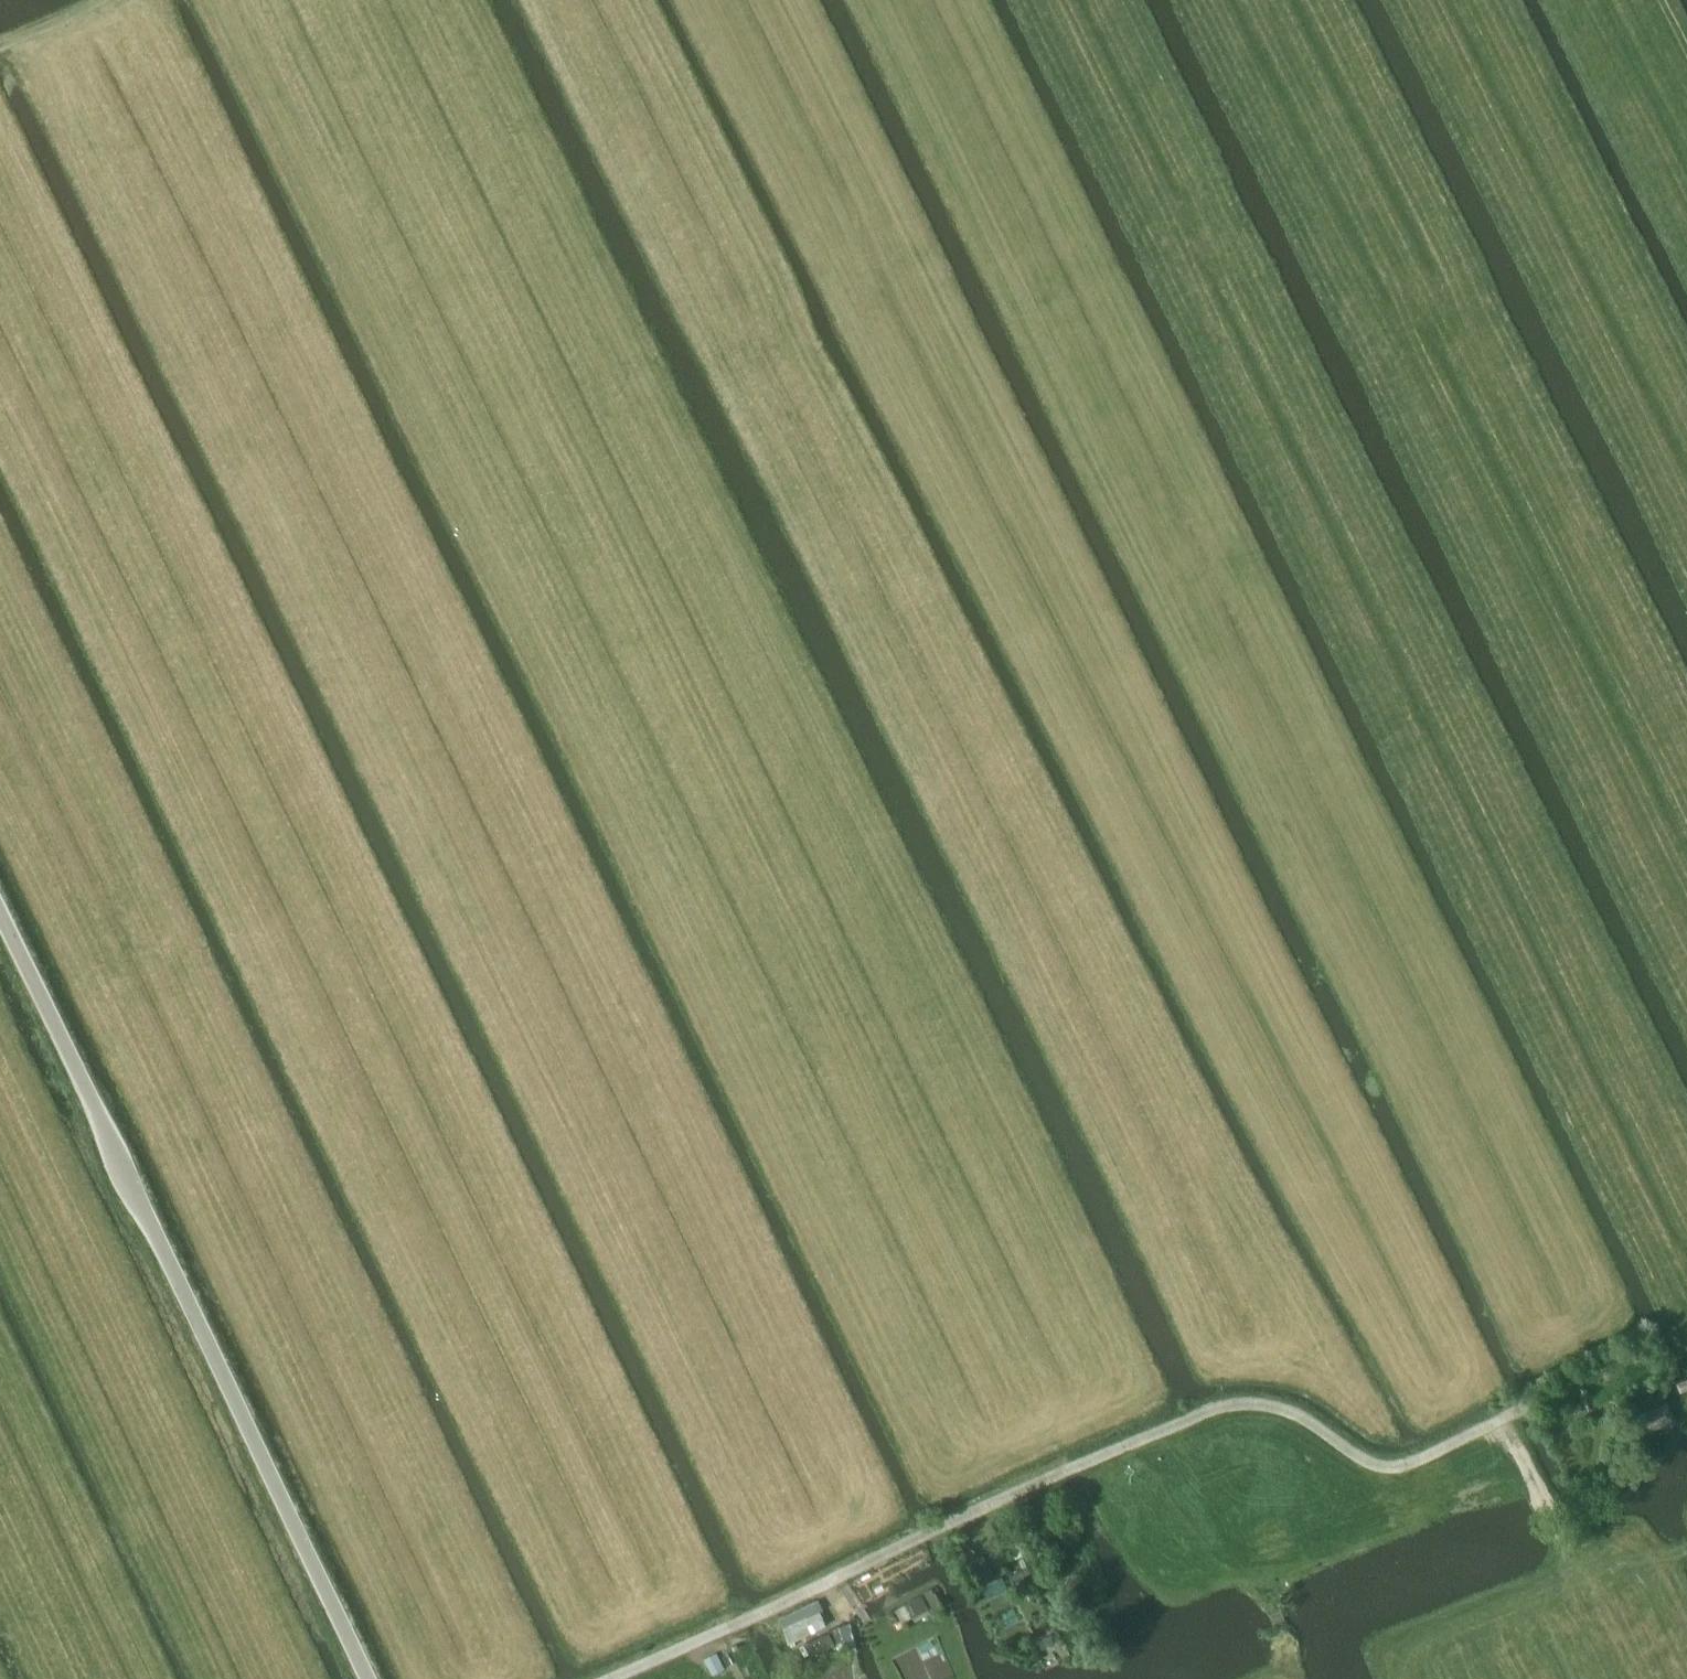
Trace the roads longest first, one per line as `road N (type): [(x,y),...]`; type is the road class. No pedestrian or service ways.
road 1 (track): [(1637,1678),(1507,1414),(1403,1467),(1379,1468),(1297,1414),(1261,1405),(1221,1407),(1023,1490),(611,1678)]
road 2 (unclassified): [(369,1678),(0,904)]

